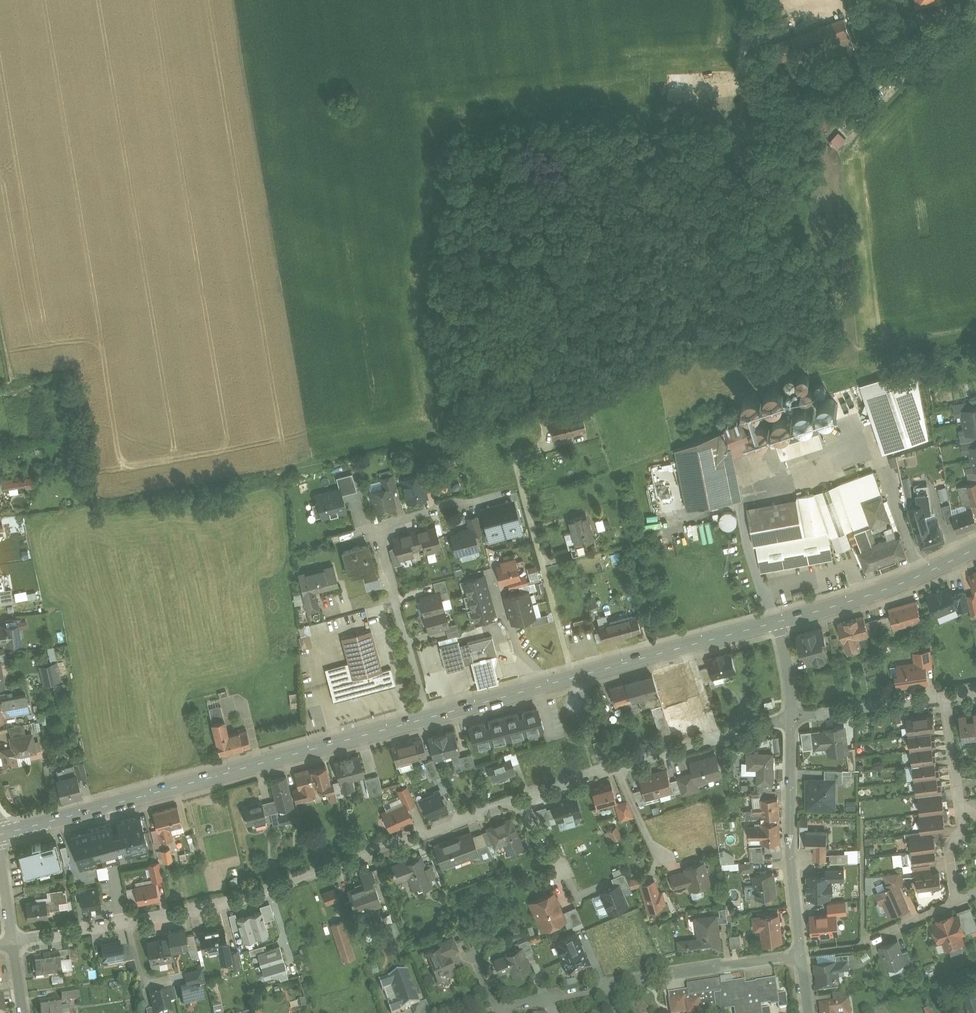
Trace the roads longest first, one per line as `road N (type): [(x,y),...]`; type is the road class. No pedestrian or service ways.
road 1 (residential): [(12,942),(250,898),(523,797)]
road 2 (secondary): [(0,834),(427,718)]
road 3 (residential): [(521,486),(374,527),(427,718)]
road 4 (residential): [(523,797),(792,717)]
road 5 (residential): [(792,717),(791,859),(801,952)]
road 6 (secondary): [(573,677),(781,621)]
road 7 (secondary): [(781,621),(899,585),(975,548)]
road 8 (residential): [(605,986),(801,952)]
road 9 (residential): [(521,486),(573,677)]
road 10 (residential): [(792,717),(944,694)]
road 11 (residential): [(551,683),(517,649),(491,568)]
road 12 (secondary): [(427,718),(551,683)]

